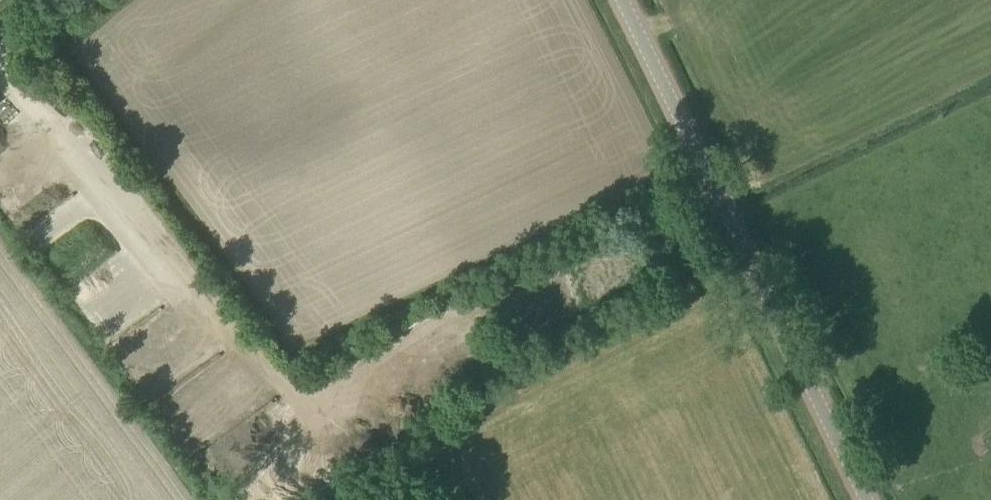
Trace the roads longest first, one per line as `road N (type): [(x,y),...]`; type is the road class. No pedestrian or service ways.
road 1 (secondary): [(867,499),(623,0)]

